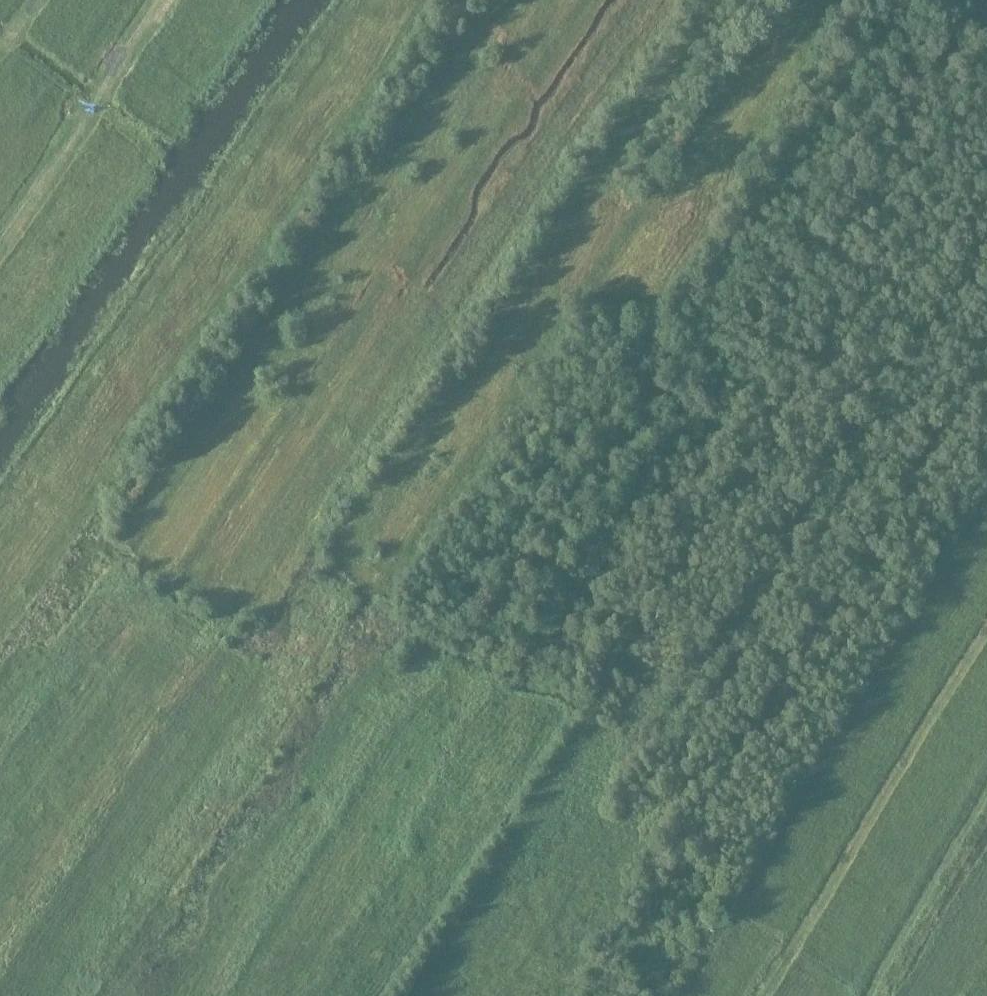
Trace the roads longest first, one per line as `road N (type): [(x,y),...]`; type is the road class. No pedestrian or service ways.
road 1 (track): [(986,796),(874,995)]

